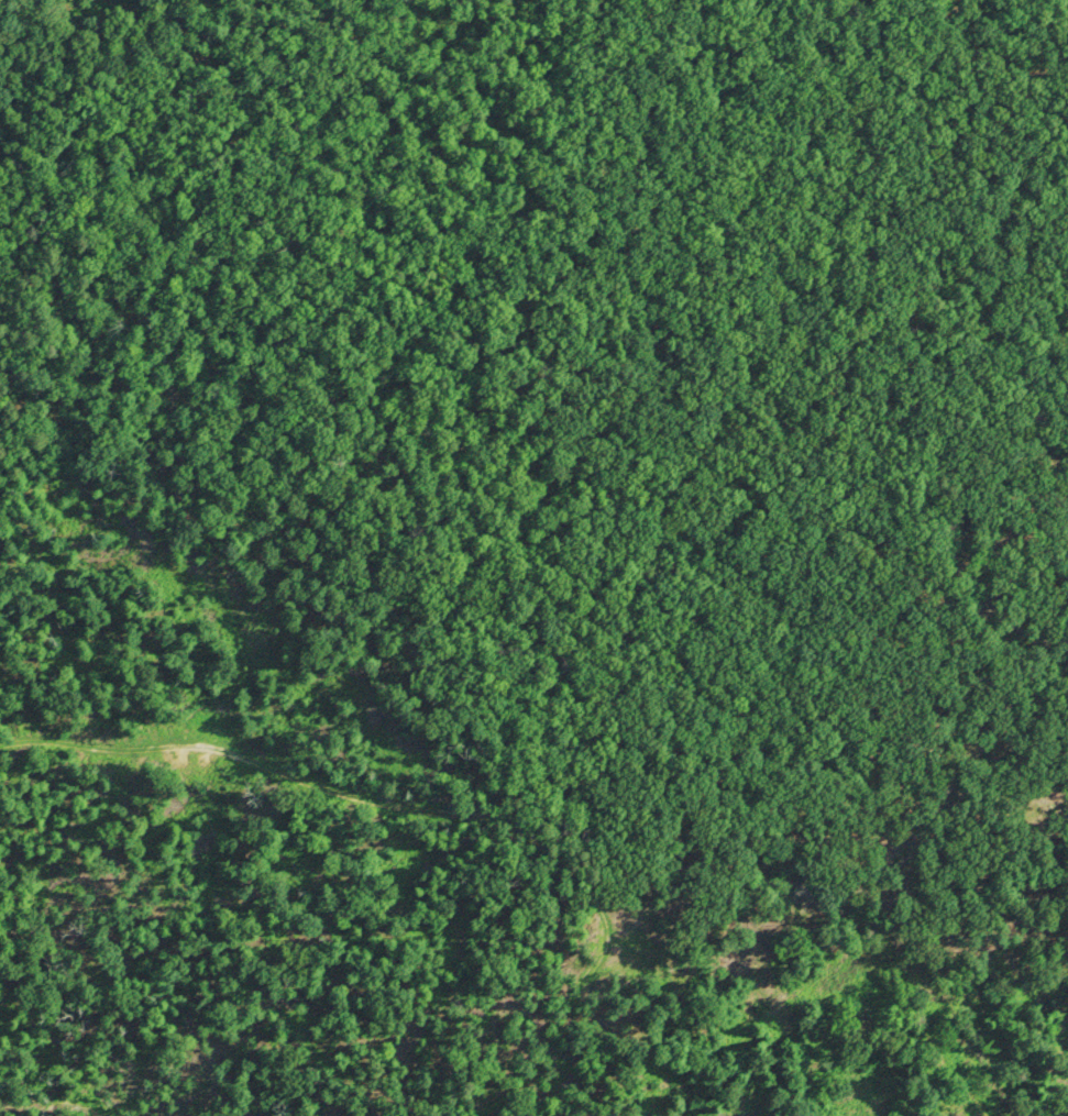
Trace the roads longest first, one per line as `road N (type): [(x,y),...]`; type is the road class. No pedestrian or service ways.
road 1 (track): [(0,762),(62,744),(213,740),(393,799),(536,818),(597,883),(641,950)]

